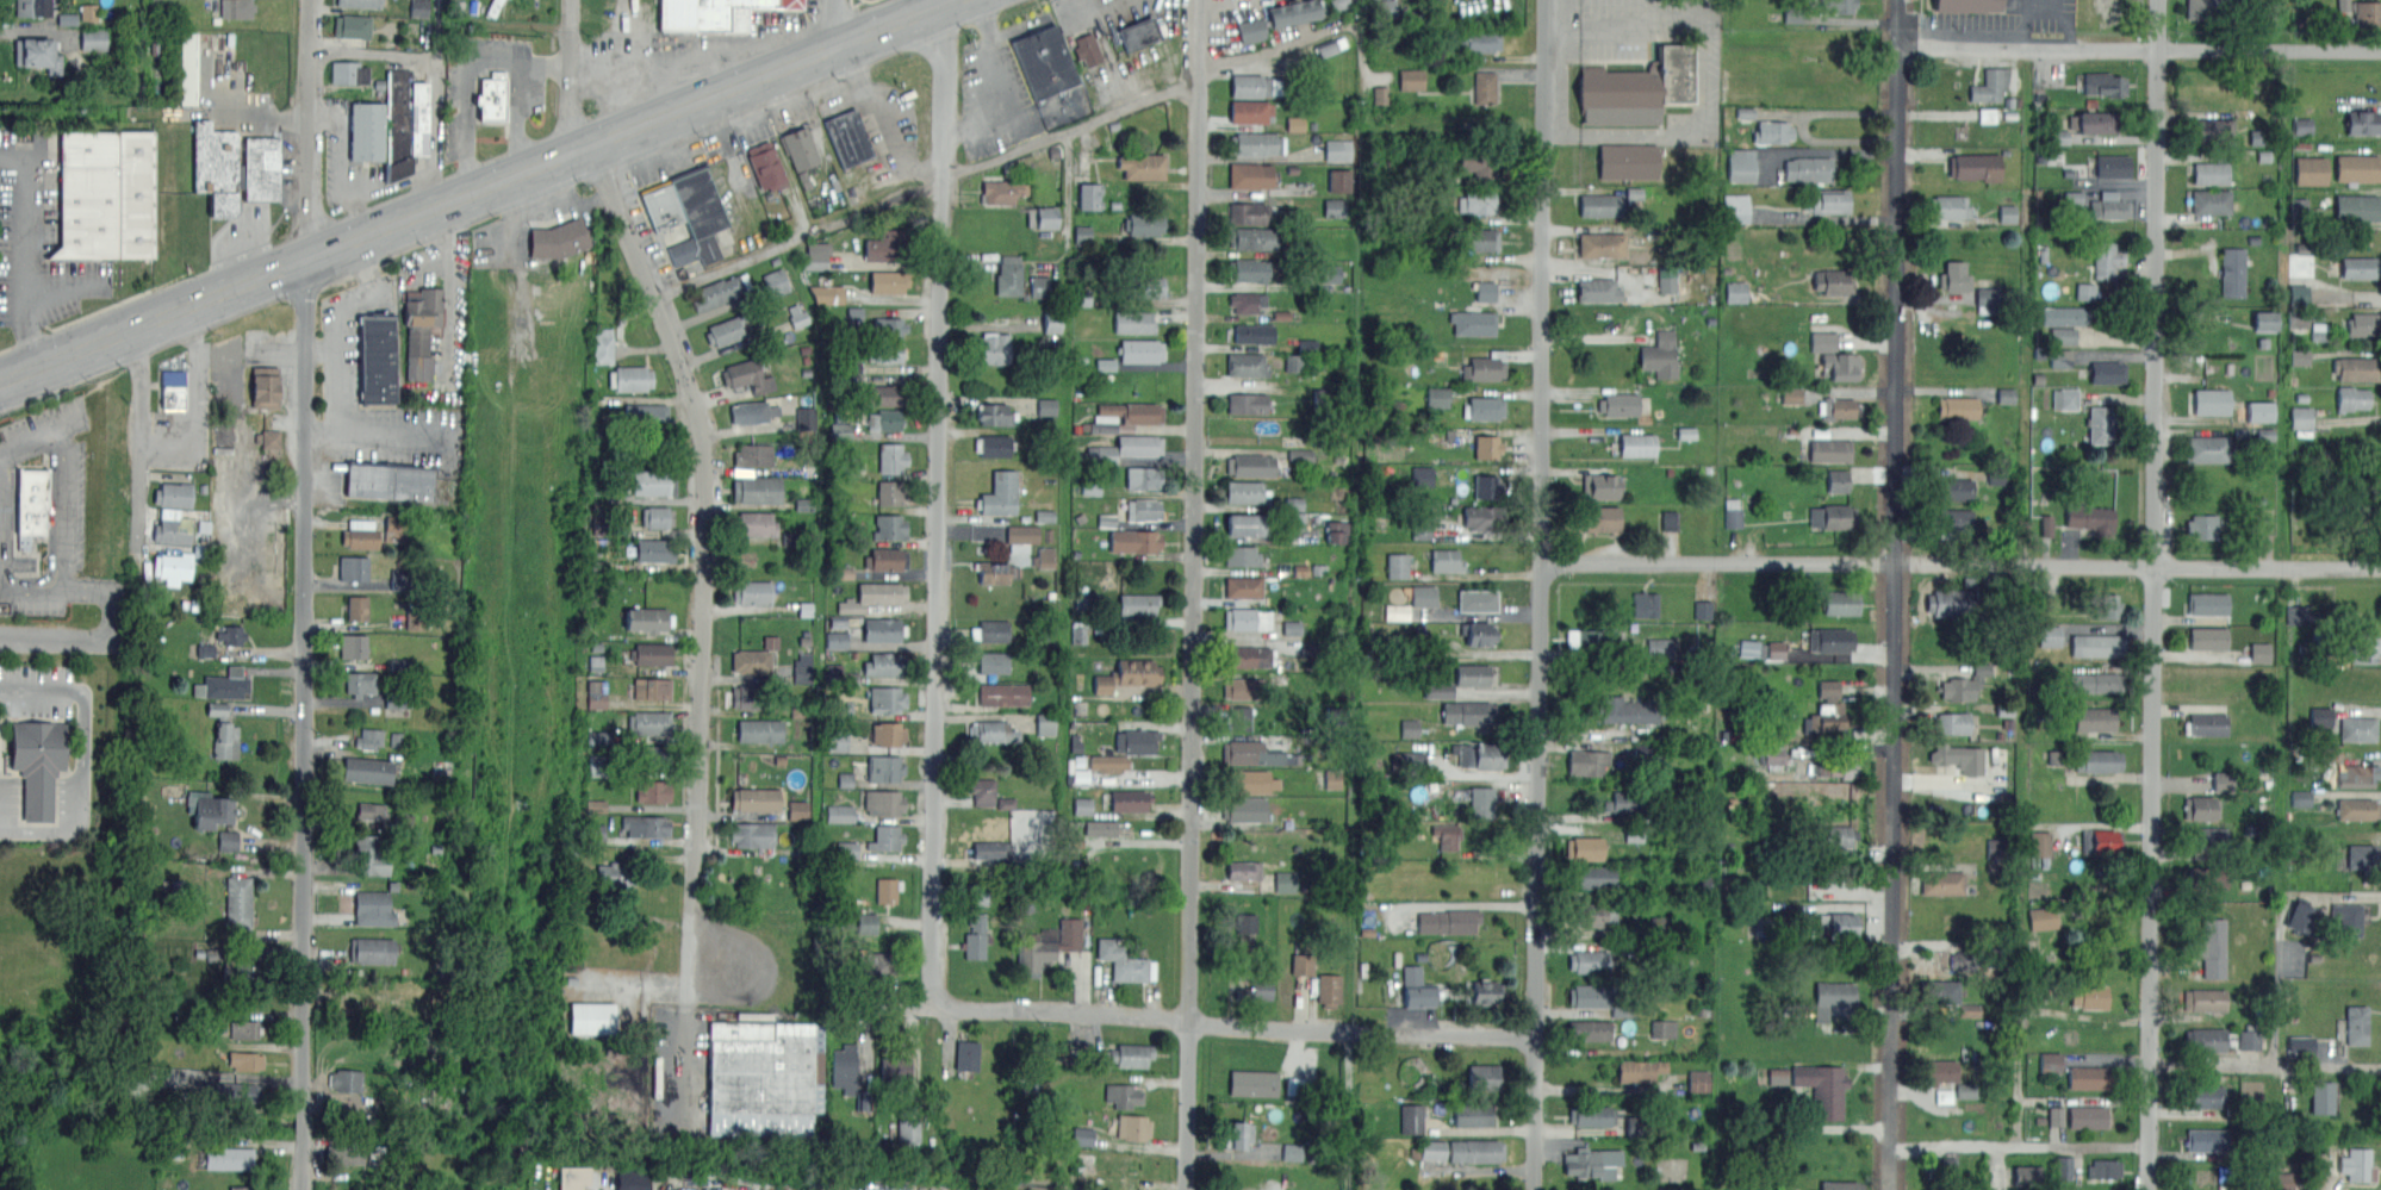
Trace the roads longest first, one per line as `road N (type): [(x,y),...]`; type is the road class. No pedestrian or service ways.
road 1 (residential): [(313,0),(296,1189)]
road 2 (residential): [(1548,0),(1536,1189)]
road 3 (residential): [(2161,0),(2149,1189)]
road 4 (residential): [(1902,0),(1891,1189)]
road 5 (residential): [(1199,0),(1188,1189)]
road 6 (residential): [(573,0),(572,116),(611,186),(689,386),(703,449),(691,1004)]
road 7 (primary): [(0,384),(954,0)]
road 8 (residential): [(945,4),(932,1004)]
road 9 (residential): [(2380,566),(1541,561)]
road 10 (residential): [(1537,1034),(1343,1032),(932,1004)]
road 11 (residential): [(2380,51),(1902,45)]

